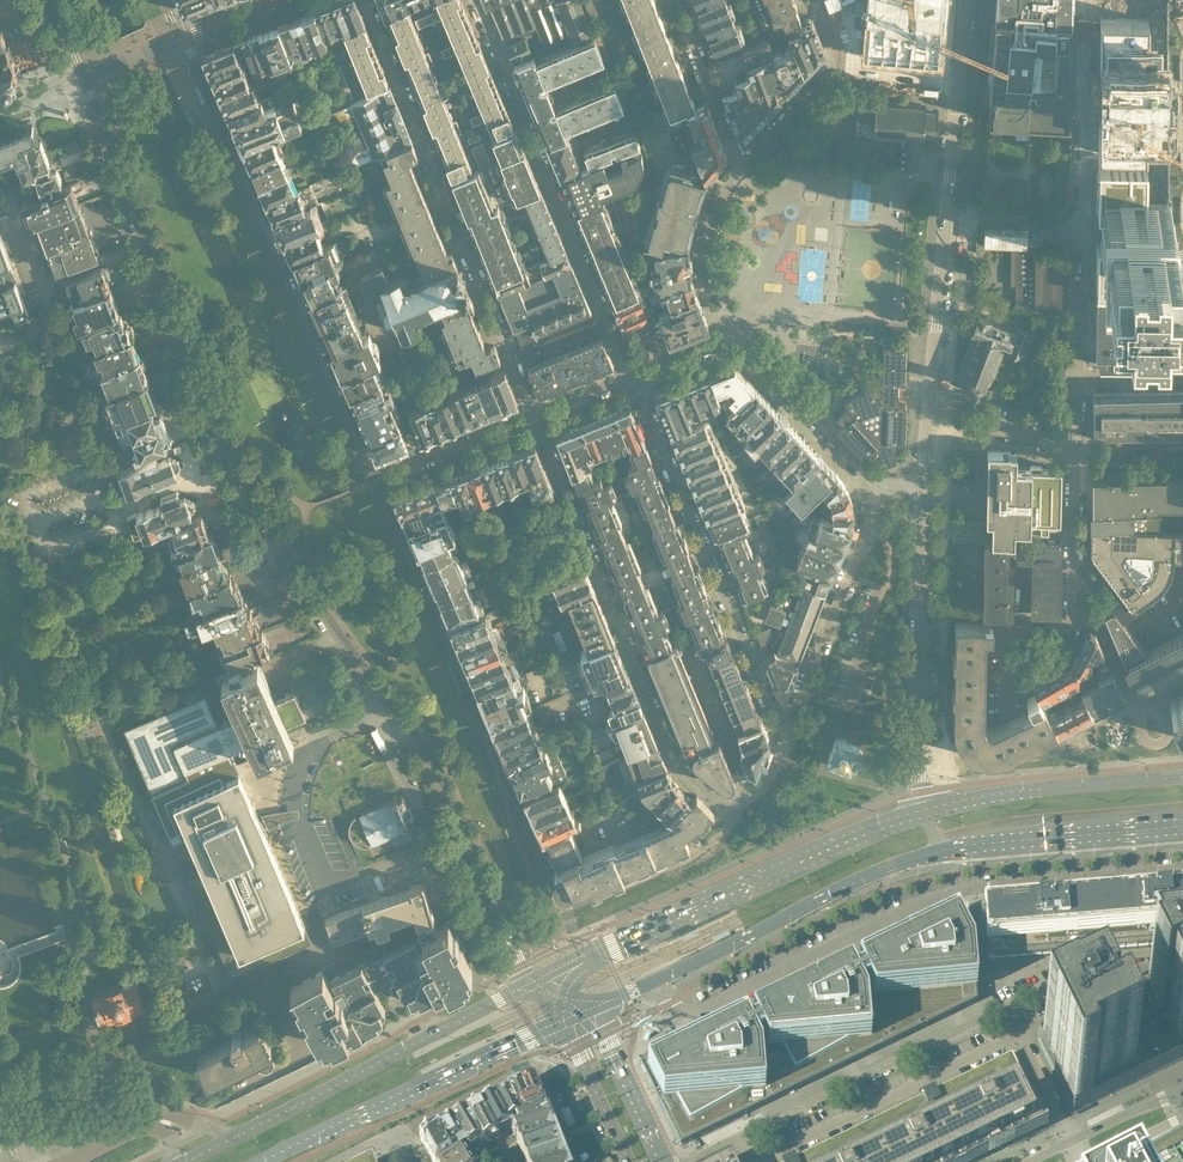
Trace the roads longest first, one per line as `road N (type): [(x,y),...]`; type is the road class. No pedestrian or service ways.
road 1 (residential): [(84,76),(259,505),(326,615),(425,752),(531,985)]
road 2 (residential): [(733,810),(729,829),(686,860),(559,901),(372,480)]
road 3 (residential): [(639,990),(698,1012),(893,917),(971,889),(1182,868)]
road 4 (primary): [(639,990),(904,870),(1057,840),(1182,828)]
road 5 (residential): [(372,480),(181,38)]
road 6 (residential): [(533,415),(668,749),(690,779),(733,810)]
road 7 (residential): [(366,0),(533,415)]
road 8 (residential): [(927,408),(965,0)]
road 9 (residential): [(631,376),(475,0)]
road 10 (primary): [(926,812),(555,974)]
road 11 (residential): [(631,376),(765,697),(790,721)]
road 12 (residential): [(1153,379),(1160,10)]
road 13 (primary): [(531,985),(233,1139)]
road 14 (residential): [(926,812),(918,775),(921,486)]
road 15 (primary): [(266,1161),(561,1028)]
road 16 (residential): [(872,484),(740,340),(631,376)]
road 17 (residential): [(841,62),(759,148),(742,153),(675,0)]
road 18 (residential): [(1004,1007),(737,1136)]
road 19 (residential): [(753,1161),(1018,1035)]
road 20 (primary): [(1182,777),(1013,792),(926,812)]
road 21 (residential): [(790,721),(868,525),(872,484)]
road 22 (residential): [(1091,0),(1084,232)]
road 23 (residential): [(372,480),(533,415)]
road 24 (residential): [(1073,611),(1075,444)]
road 25 (tertiary): [(662,1161),(594,1012)]
road 26 (residential): [(1151,969),(1098,969),(1004,1007)]
road 27 (residential): [(1075,444),(927,408)]
road 28 (tertiary): [(561,1028),(628,1161)]
road 29 (residential): [(1018,1035),(1151,969)]
road 30 (residential): [(1077,378),(1084,232)]
road 31 (residential): [(1081,1161),(1018,1035)]
road 32 (unknown): [(957,83),(853,74),(841,62)]
road 33 (residential): [(1136,706),(1100,622),(1073,611)]

